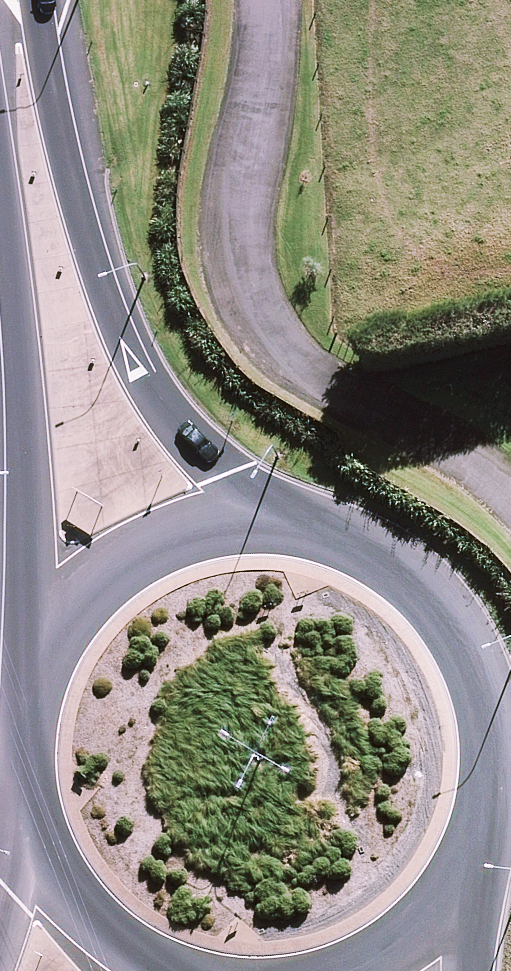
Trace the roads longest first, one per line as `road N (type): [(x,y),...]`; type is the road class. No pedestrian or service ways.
road 1 (secondary): [(29,0),(93,252),(145,379),(225,477),(283,521)]
road 2 (secondary): [(36,661),(36,543),(0,197)]
road 3 (secondary): [(283,521),(350,540),(409,578),(455,632),(482,697),(489,766),(475,835)]
road 4 (secondary): [(36,661),(81,593),(154,542),(211,523),(283,521)]
road 5 (secondary): [(165,970),(89,924),(51,877),(26,821)]
road 6 (secondary): [(475,835),(440,898),(388,948),(340,970)]
road 7 (secondary): [(26,821),(17,740),(36,661)]
road 8 (secondary): [(475,835),(468,970)]

